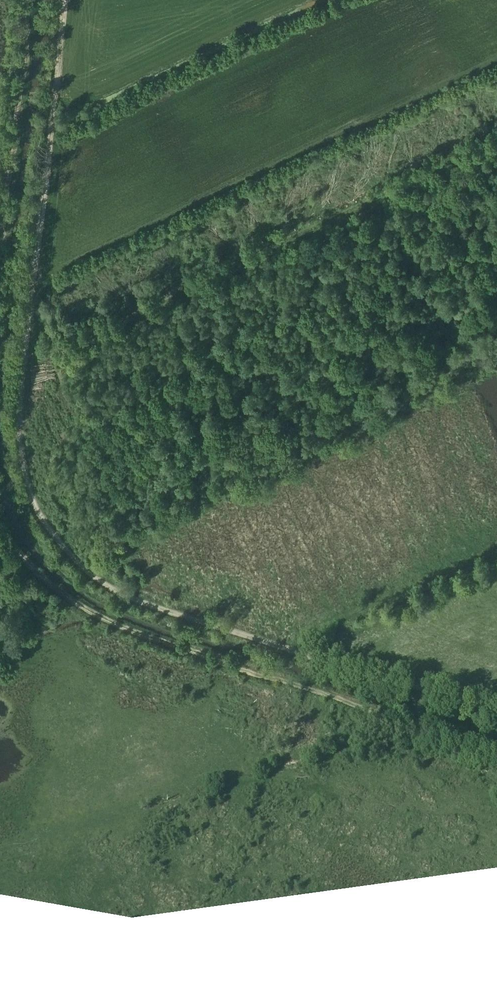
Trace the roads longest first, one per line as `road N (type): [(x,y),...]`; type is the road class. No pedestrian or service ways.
road 1 (track): [(496,716),(130,601),(76,565),(43,524),(22,468),(20,417),(64,0)]
road 2 (track): [(8,542),(64,602),(92,620),(496,752)]
road 3 (track): [(24,359),(496,139)]
road 4 (track): [(27,0),(0,220)]

